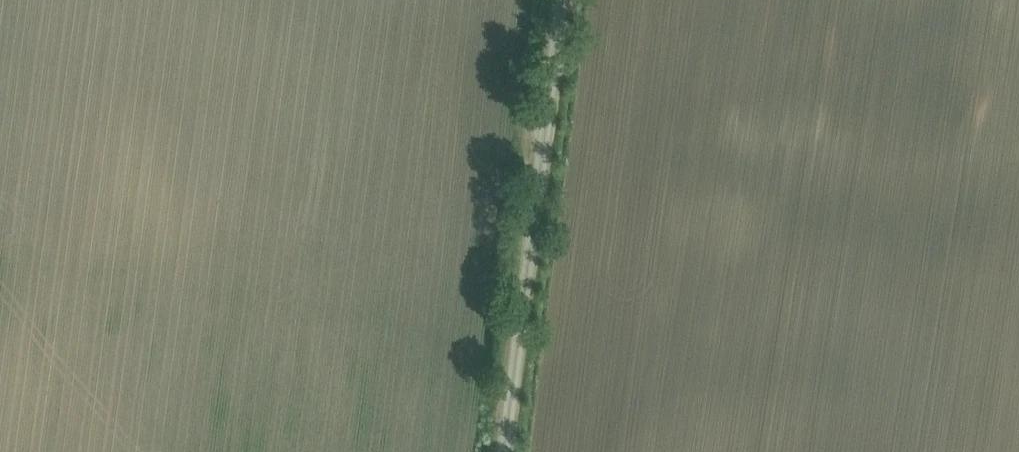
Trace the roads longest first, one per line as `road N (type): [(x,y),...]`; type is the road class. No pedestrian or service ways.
road 1 (unclassified): [(511,451),(571,0)]

